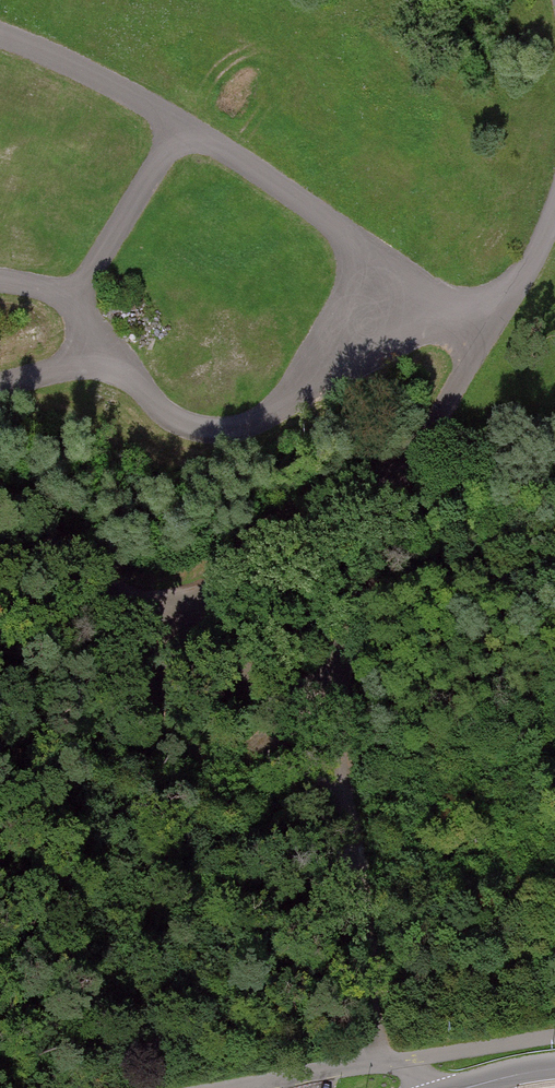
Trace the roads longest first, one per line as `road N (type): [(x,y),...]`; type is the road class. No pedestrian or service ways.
road 1 (track): [(0,32),(131,90),(411,277),(503,315)]
road 2 (track): [(0,280),(83,303),(155,397),(214,430),(238,426),(313,382),(373,328),(411,277)]
road 3 (track): [(503,315),(399,464),(331,688)]
road 4 (track): [(0,508),(100,584),(159,604),(210,659),(331,688)]
road 5 (track): [(331,688),(369,985),(382,1042),(396,1062)]
road 6 (track): [(388,488),(228,579),(159,604)]
road 7 (track): [(83,303),(190,126)]

